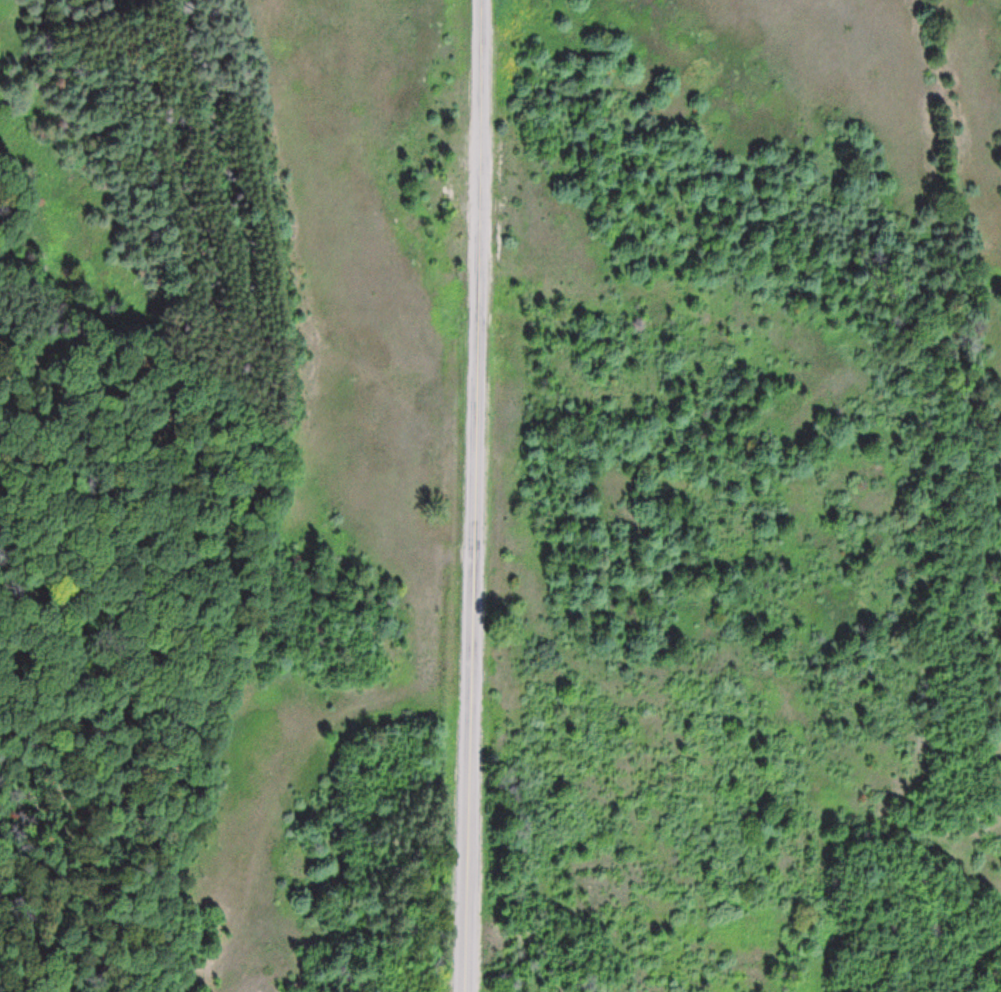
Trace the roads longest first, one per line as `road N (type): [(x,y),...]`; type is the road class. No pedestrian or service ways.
road 1 (residential): [(466,991),(479,0)]

